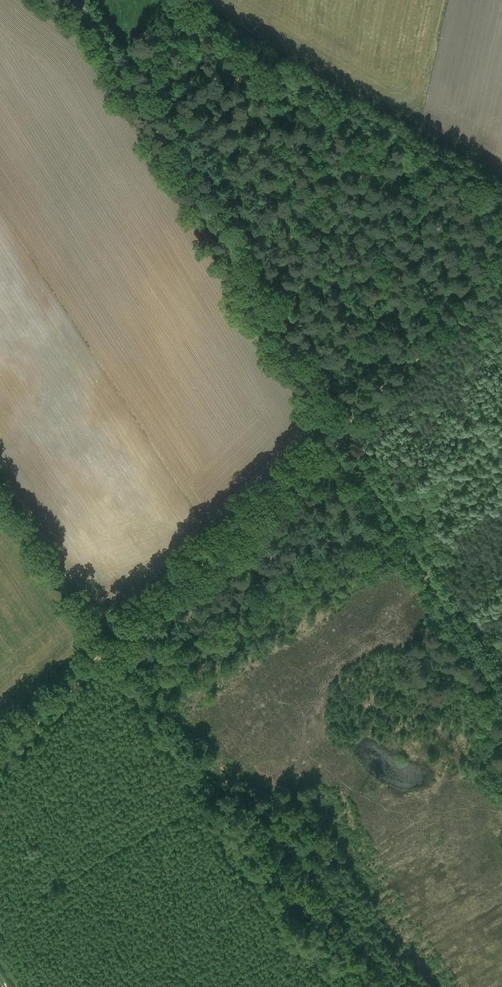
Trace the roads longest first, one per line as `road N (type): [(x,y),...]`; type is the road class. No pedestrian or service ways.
road 1 (unclassified): [(501,704),(77,0)]
road 2 (track): [(501,264),(0,752)]

